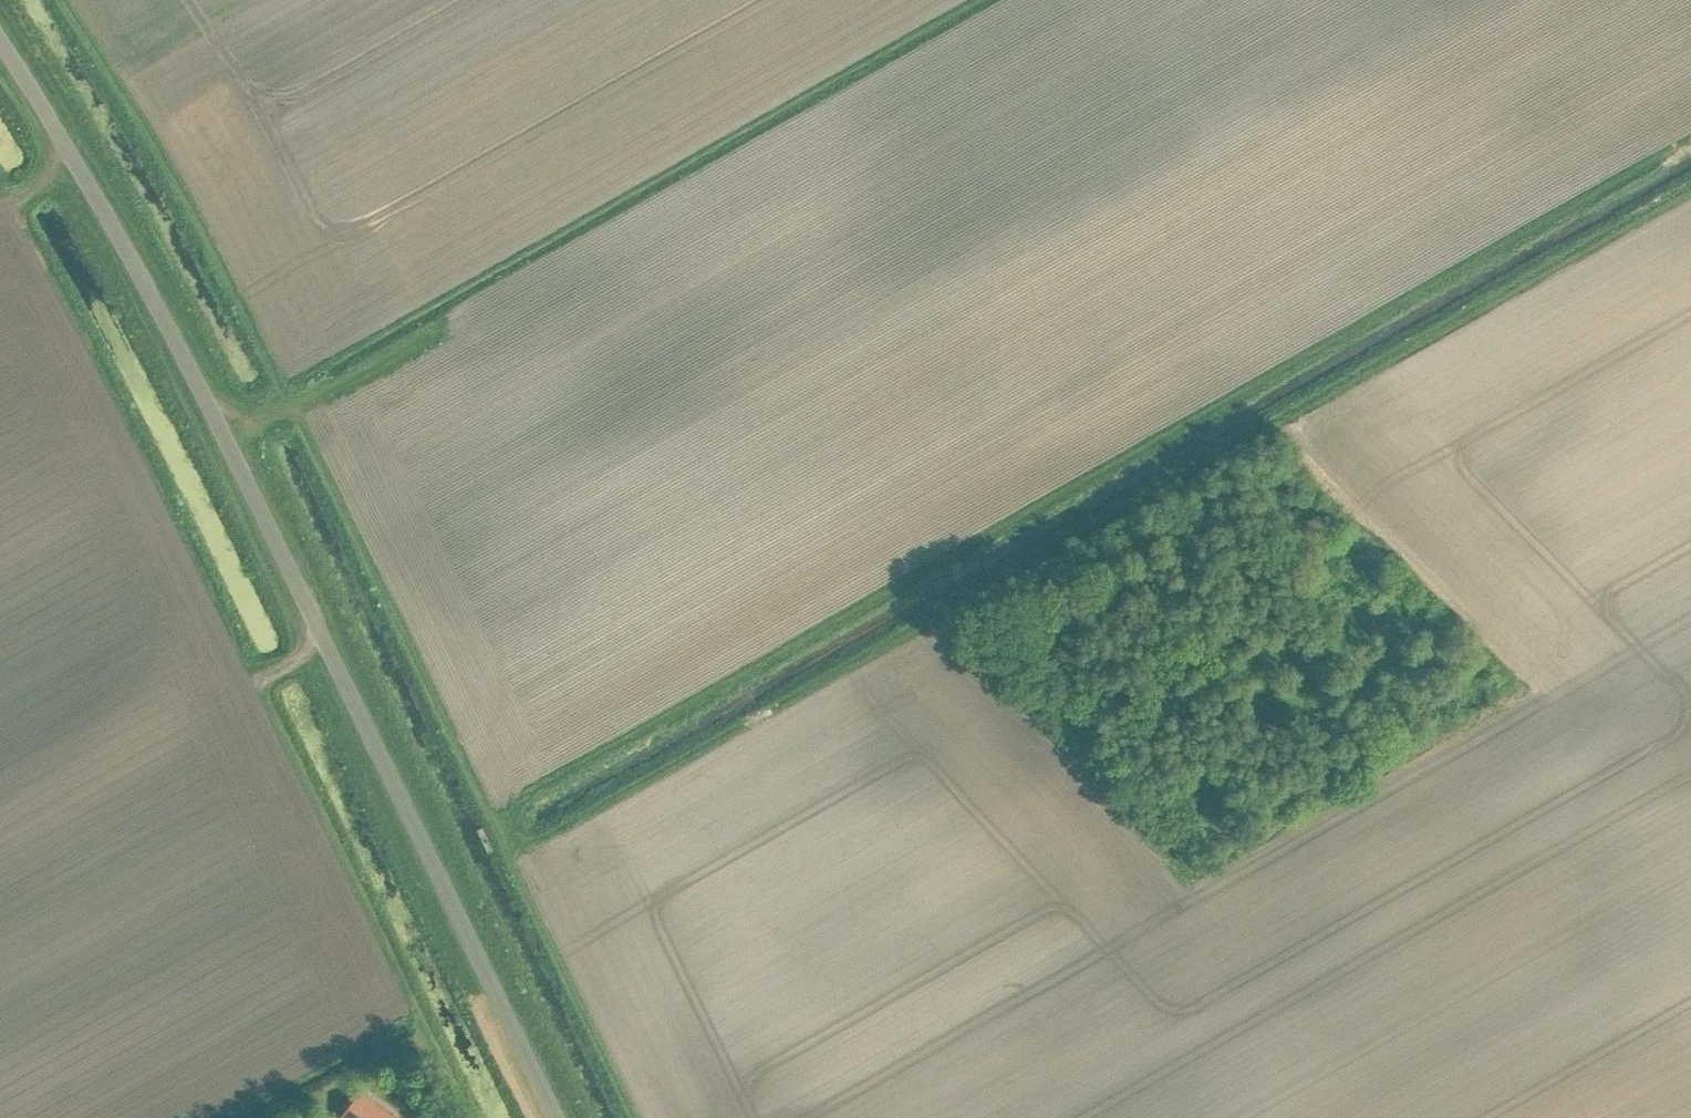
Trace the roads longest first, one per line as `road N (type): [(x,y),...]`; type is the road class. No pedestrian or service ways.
road 1 (unclassified): [(557,1117),(219,429),(107,218),(0,43)]

